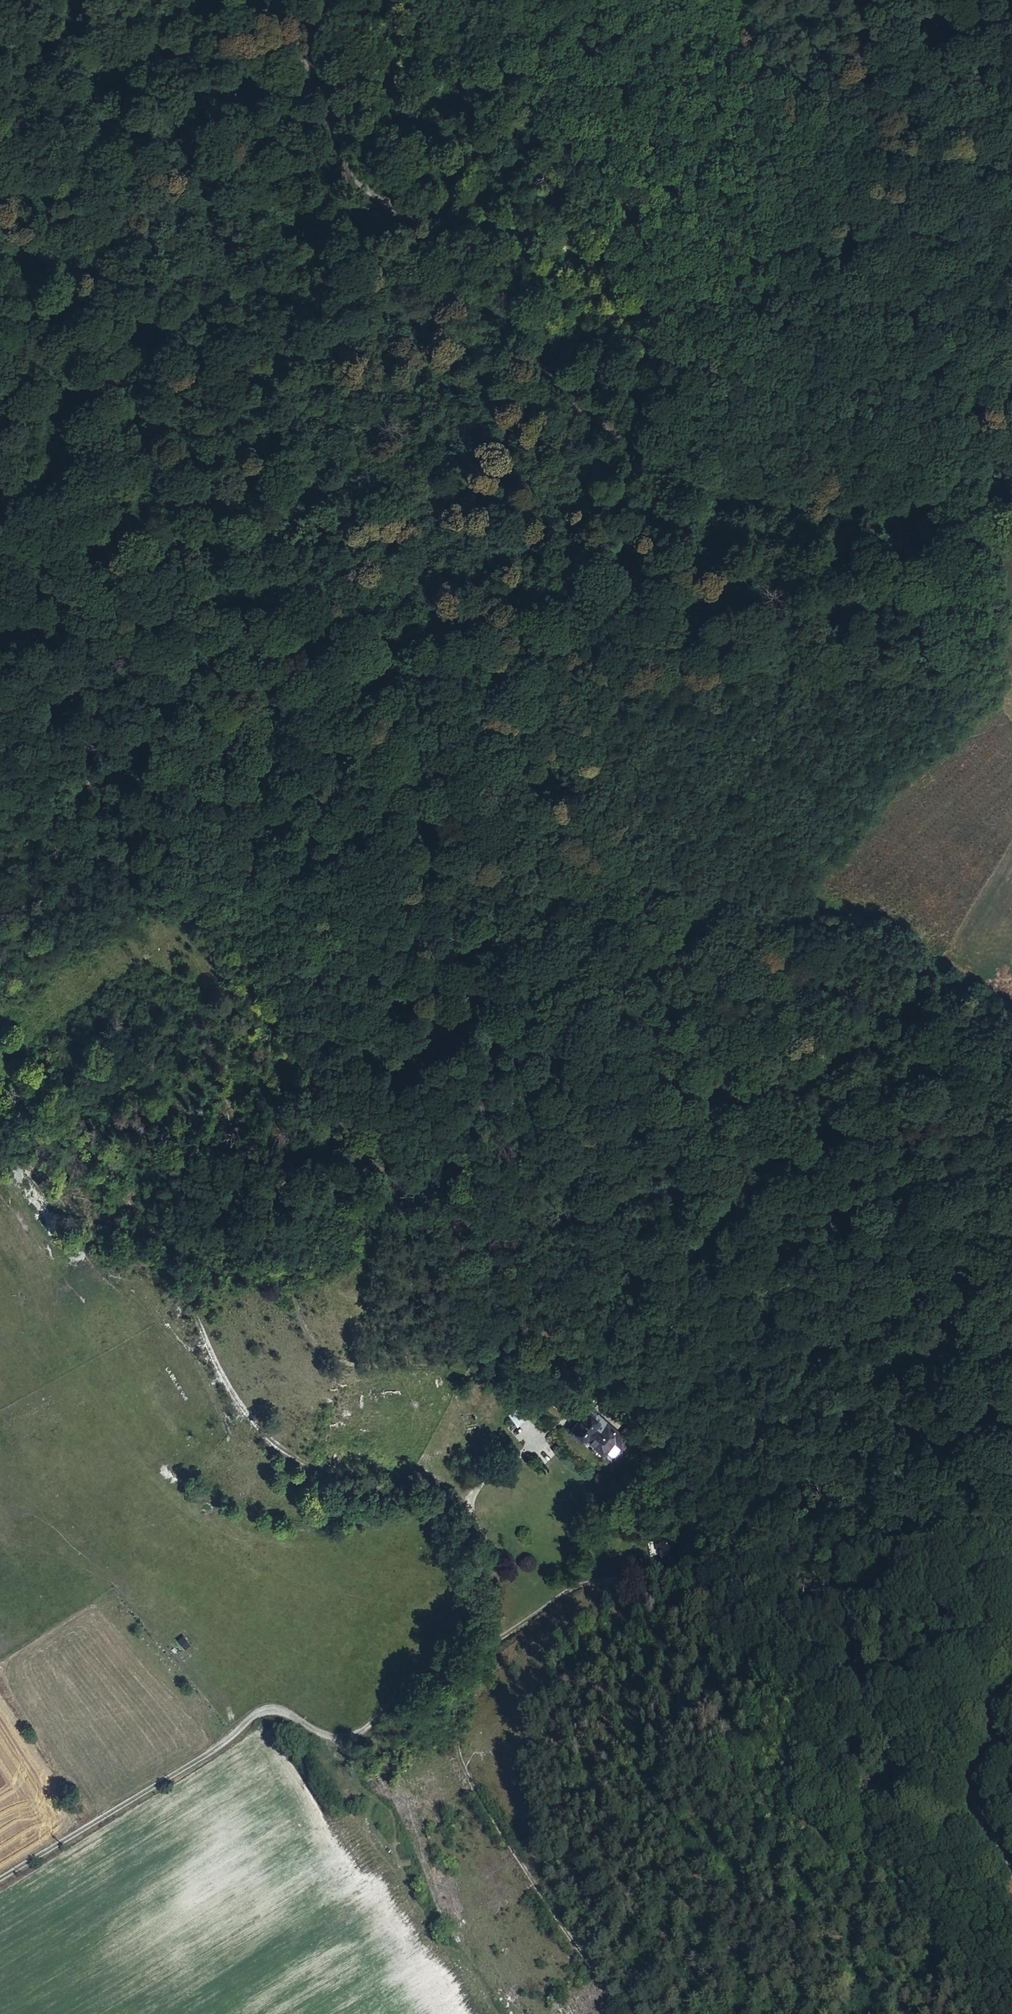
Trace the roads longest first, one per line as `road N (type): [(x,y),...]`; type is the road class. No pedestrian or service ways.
road 1 (track): [(479,1498),(360,1491),(275,1446),(219,1385),(163,1241),(161,1168),(184,1079),(175,1011),(13,770)]
road 2 (track): [(0,1886),(213,1757),(264,1712),(295,1714),(336,1740),(377,1723),(449,1631),(467,1578),(479,1498),(524,1444)]
road 3 (track): [(1011,335),(992,337),(896,241),(852,143),(824,0)]
road 4 (tertiary): [(1011,1879),(985,1841),(974,1796),(992,1720),(1011,1689)]

